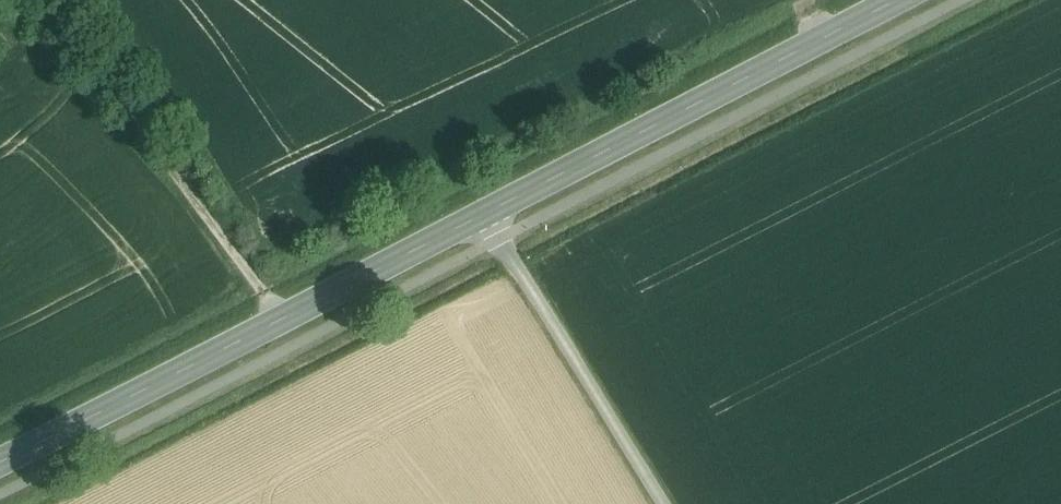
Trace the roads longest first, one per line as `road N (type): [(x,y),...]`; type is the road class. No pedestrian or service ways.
road 1 (secondary): [(0,463),(485,214)]
road 2 (secondary): [(485,214),(896,0)]
road 3 (track): [(283,319),(37,0)]
road 4 (unclassified): [(663,503),(485,214)]

